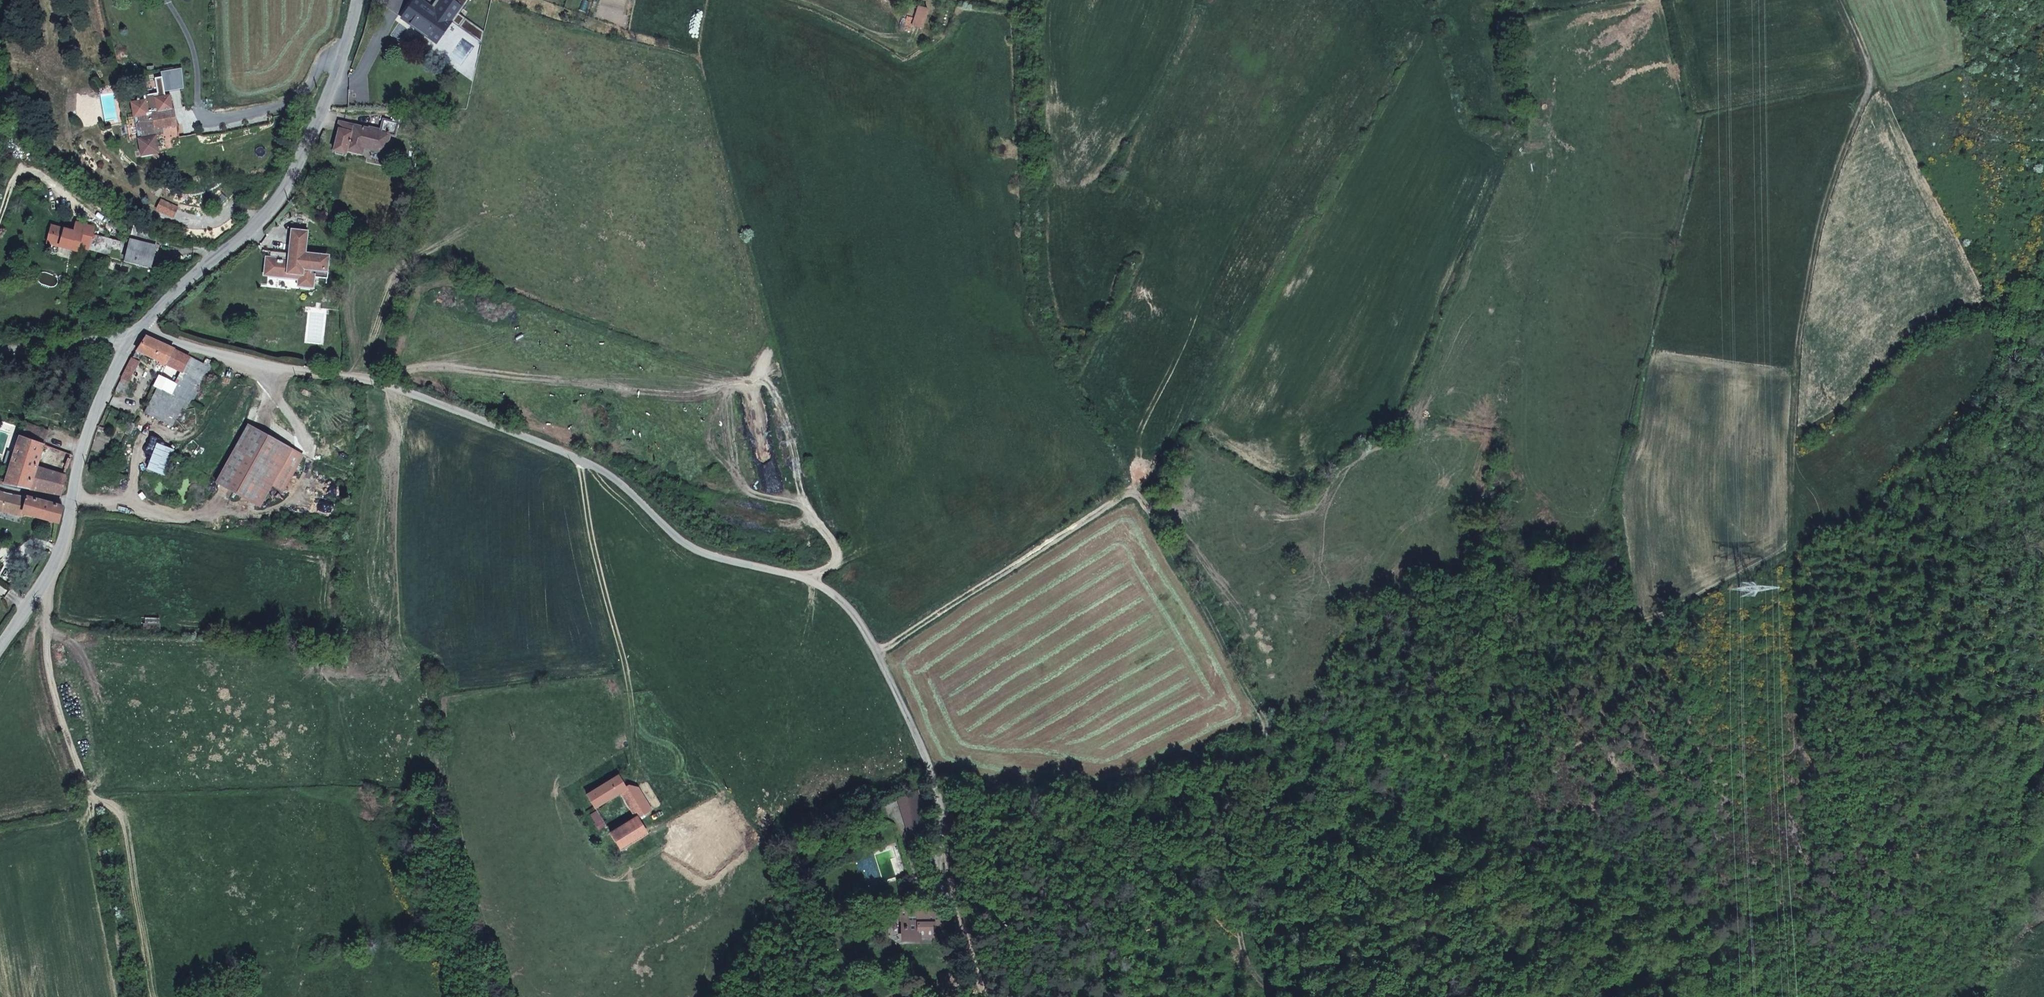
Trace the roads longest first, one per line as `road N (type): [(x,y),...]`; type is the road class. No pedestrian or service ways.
road 1 (track): [(936,781),(868,642),(828,587),(689,547),(598,463),(384,382),(140,328)]
road 2 (track): [(1842,0),(1871,76),(1818,233),(1795,358),(1794,551)]
road 3 (unclassified): [(140,328),(246,240),(300,171),(342,58),(355,0)]
road 4 (track): [(630,751),(626,676),(574,455)]
road 5 (unclassified): [(76,504),(117,366),(140,328)]
road 6 (unclassified): [(0,655),(56,567),(76,504)]
road 7 (unclassified): [(0,354),(140,328)]

